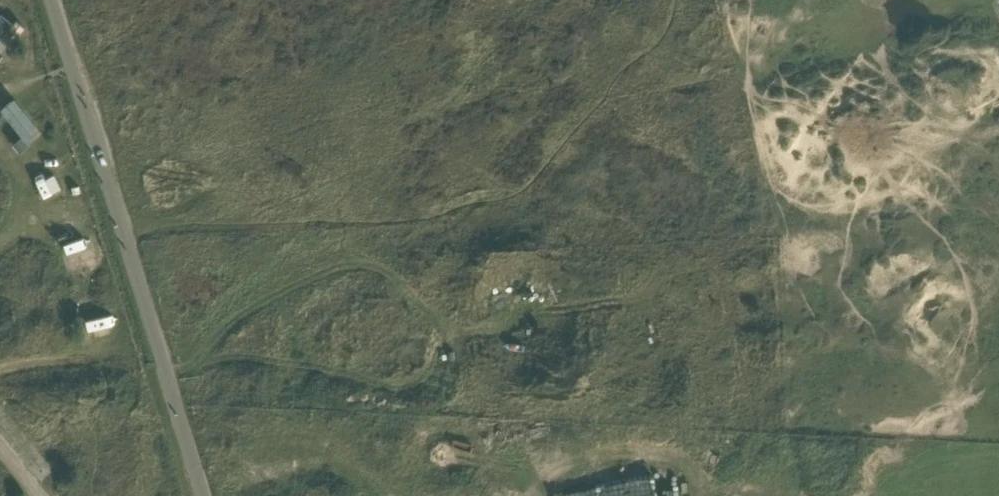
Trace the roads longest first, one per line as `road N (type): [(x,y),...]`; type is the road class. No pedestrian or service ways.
road 1 (unclassified): [(205,495),(55,0)]

